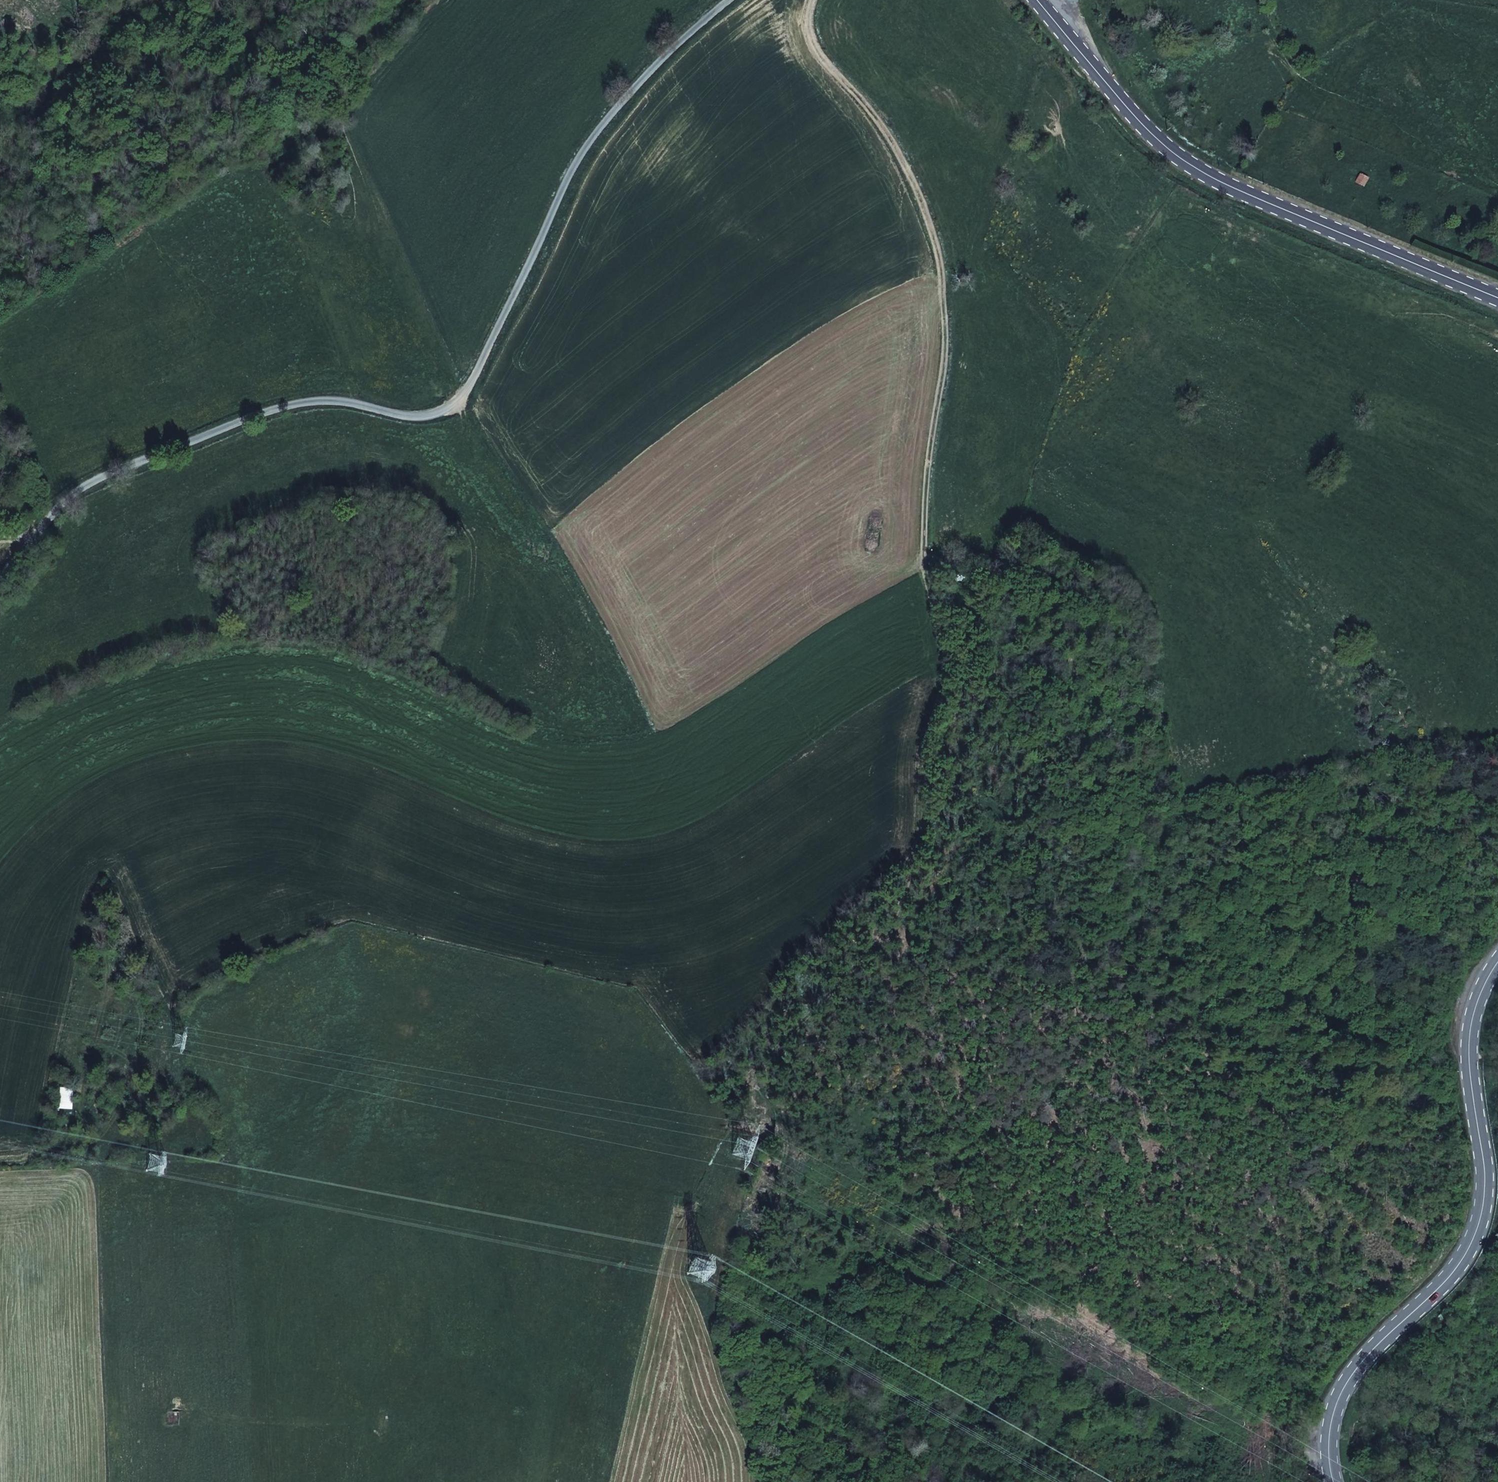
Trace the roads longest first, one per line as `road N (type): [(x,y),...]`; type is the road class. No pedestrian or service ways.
road 1 (residential): [(731,0),(682,38),(581,147),(474,379),(453,403),(423,414),(340,400),(294,403),(98,477),(0,580)]
road 2 (secondary): [(1497,965),(1477,998),(1470,1049),(1485,1150),(1470,1243),(1351,1372),(1330,1413),(1333,1481)]
road 3 (secondary): [(1039,0),(1126,107),(1203,172),(1497,297)]

